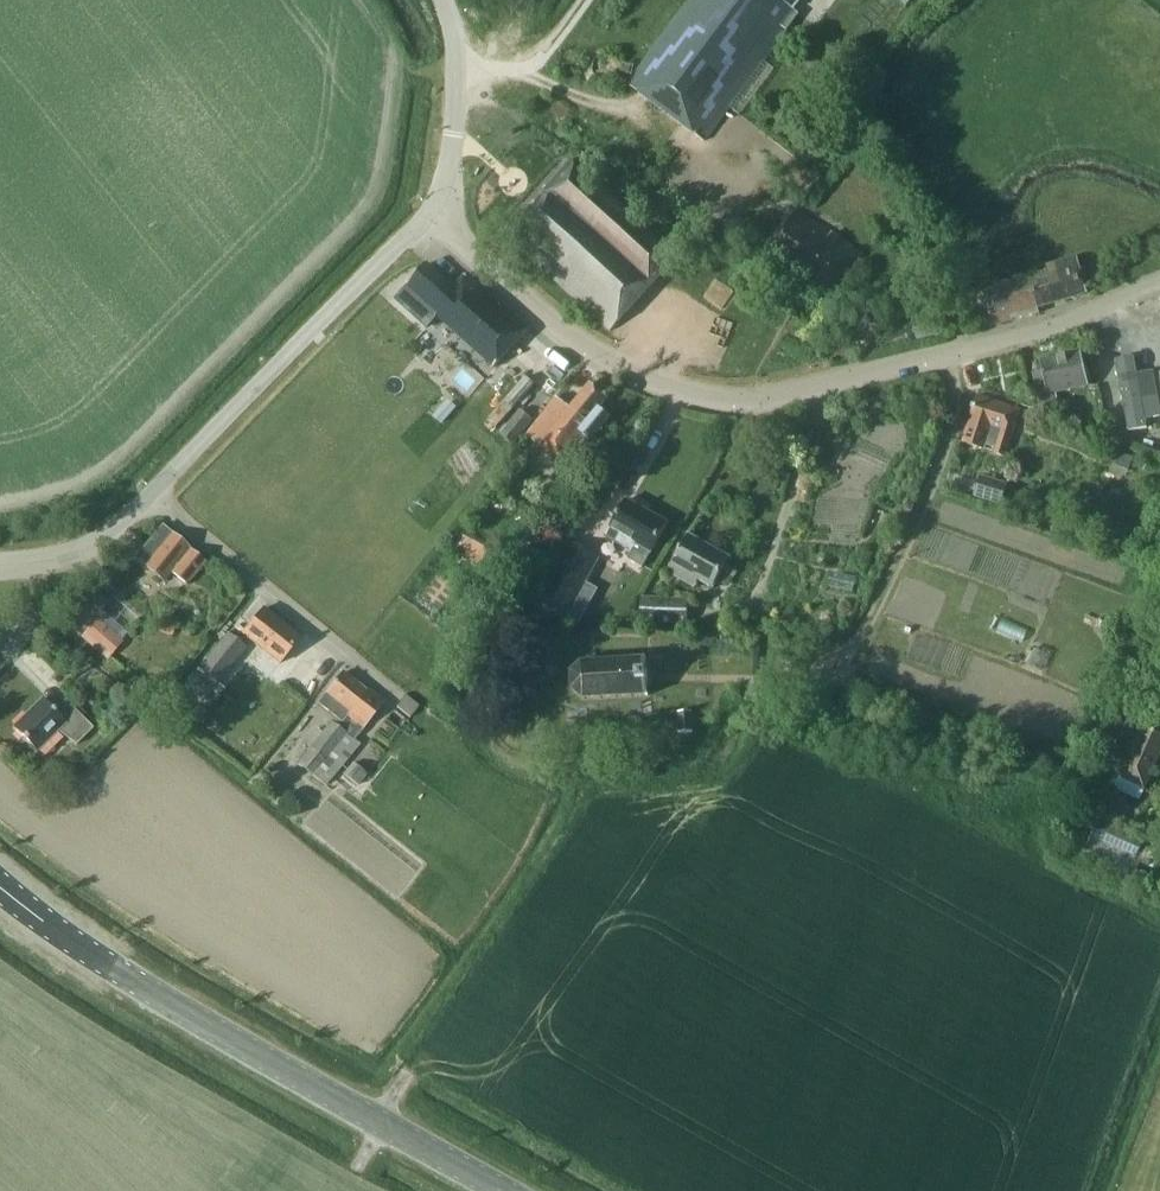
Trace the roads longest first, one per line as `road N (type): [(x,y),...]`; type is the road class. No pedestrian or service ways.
road 1 (unclassified): [(1159,281),(1039,332),(780,396),(718,400),(680,392),(590,350),(429,214)]
road 2 (secondary): [(501,1190),(152,994),(0,889)]
road 3 (unclassified): [(0,567),(71,557),(105,537),(429,214)]
road 4 (unclassified): [(429,214),(456,135),(457,72)]

